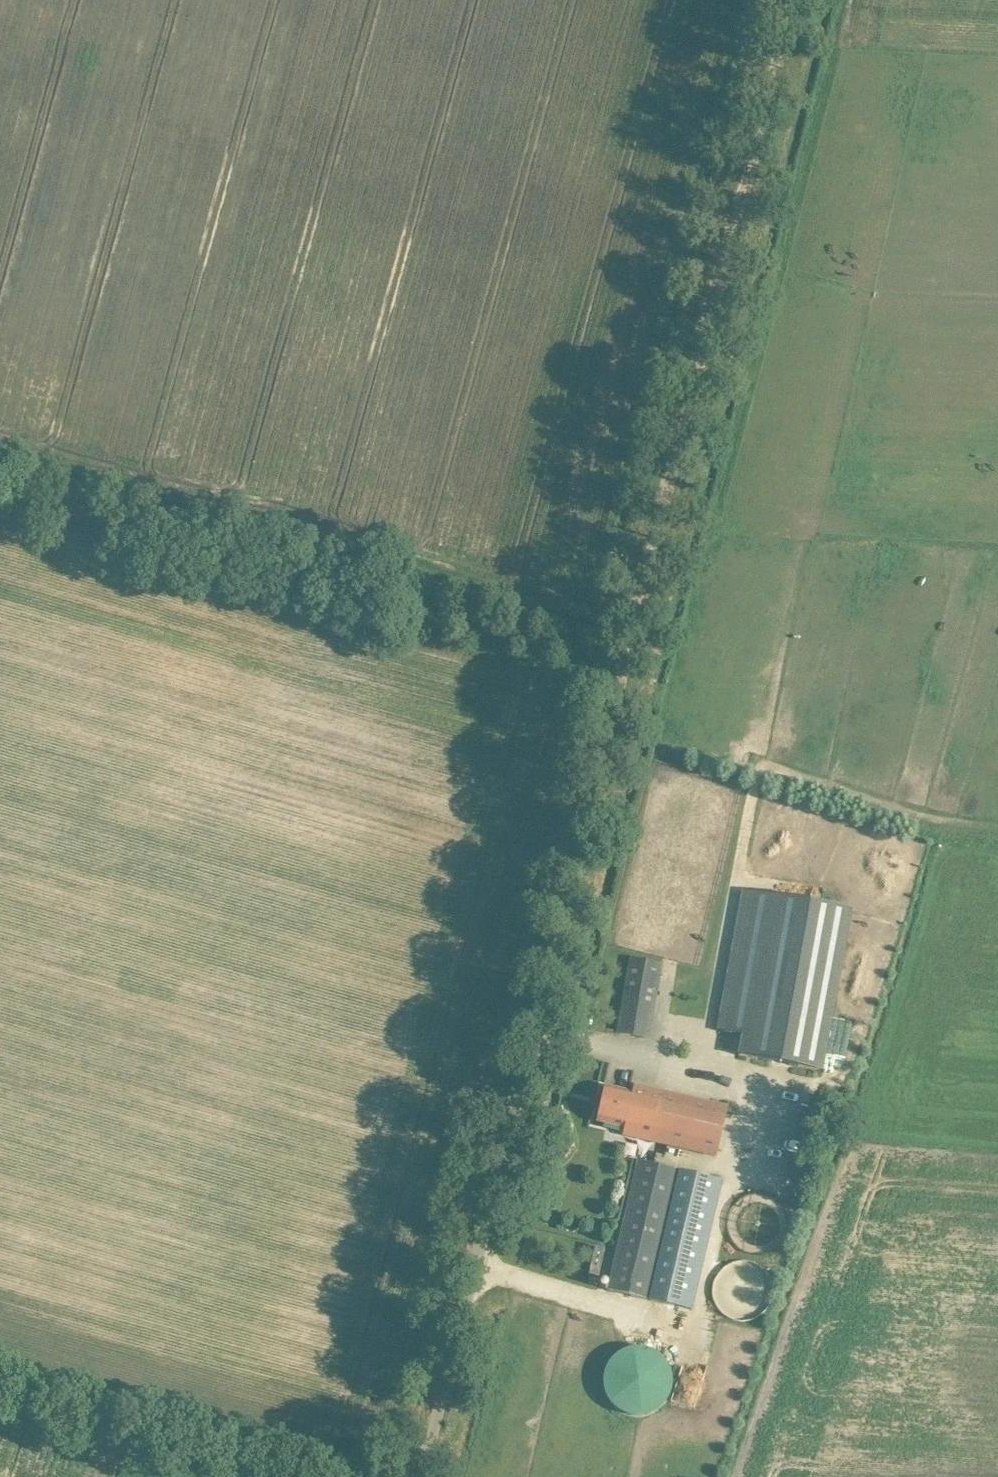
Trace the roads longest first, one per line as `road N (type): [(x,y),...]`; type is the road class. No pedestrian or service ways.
road 1 (track): [(539,1008),(789,0)]
road 2 (unclassified): [(422,1476),(539,1008)]
road 3 (track): [(0,491),(399,604)]
road 4 (unclassified): [(349,1476),(0,1379)]

